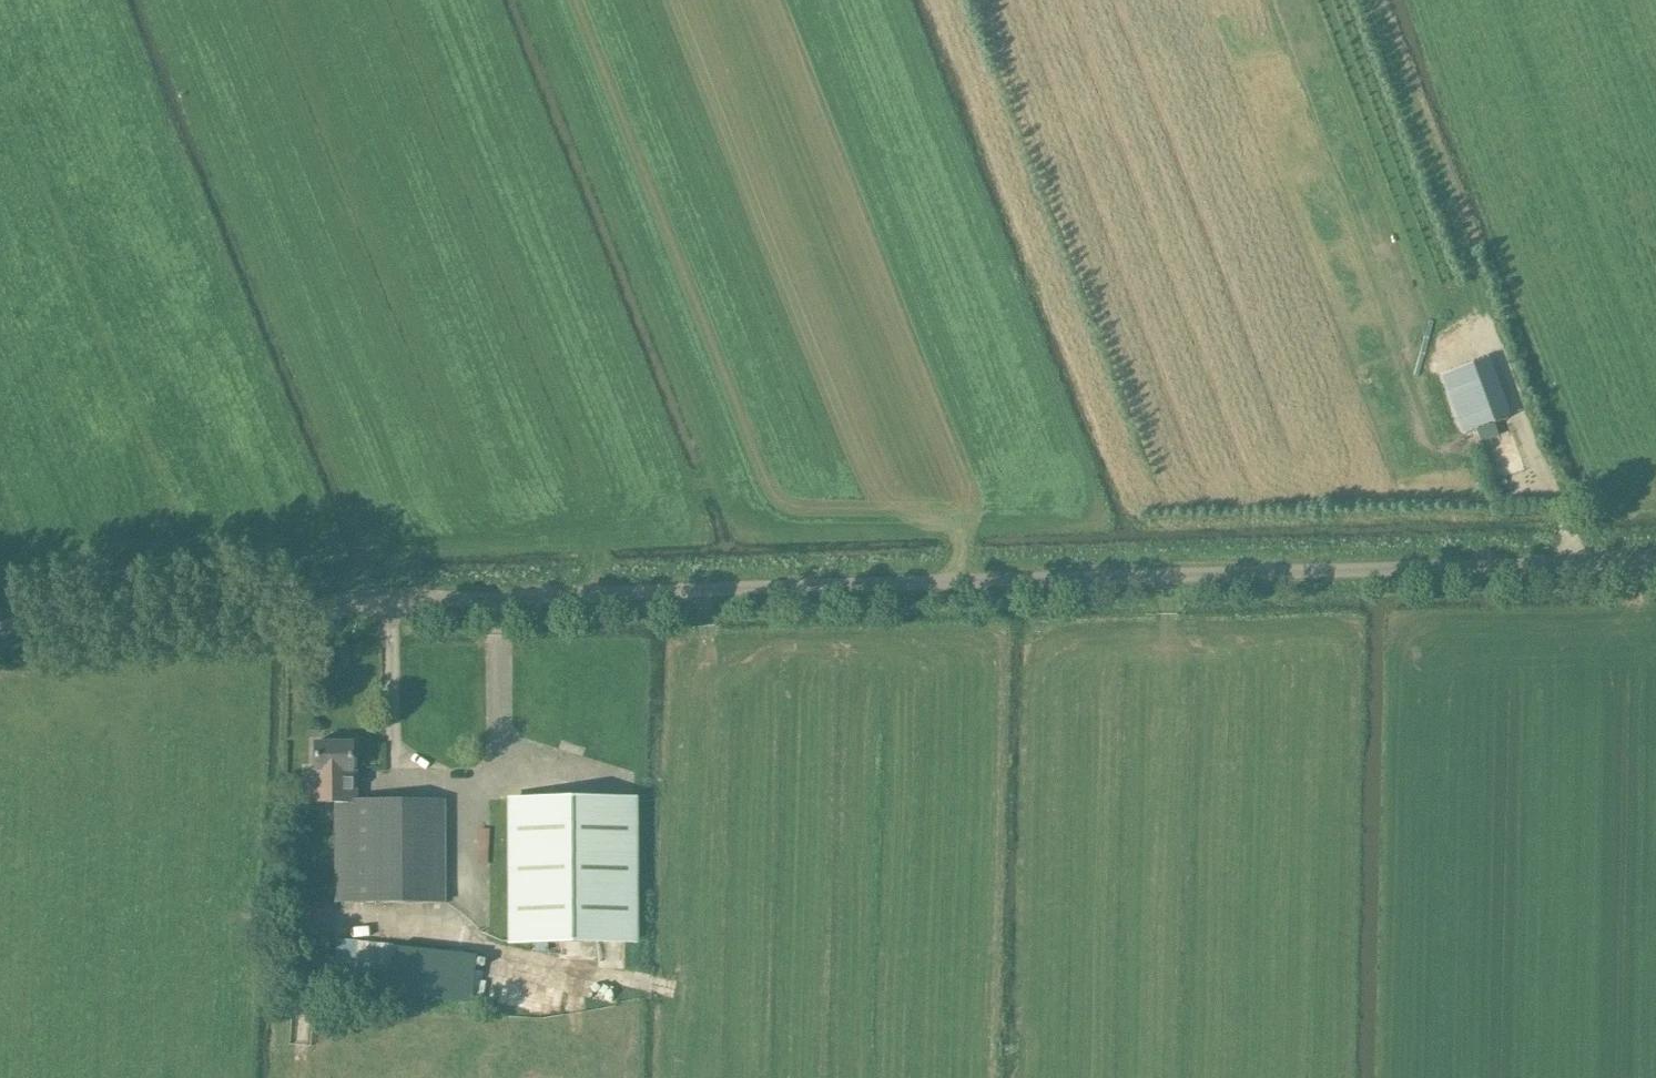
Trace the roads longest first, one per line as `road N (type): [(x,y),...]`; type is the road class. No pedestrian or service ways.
road 1 (unclassified): [(0,635),(303,606),(1655,570)]

